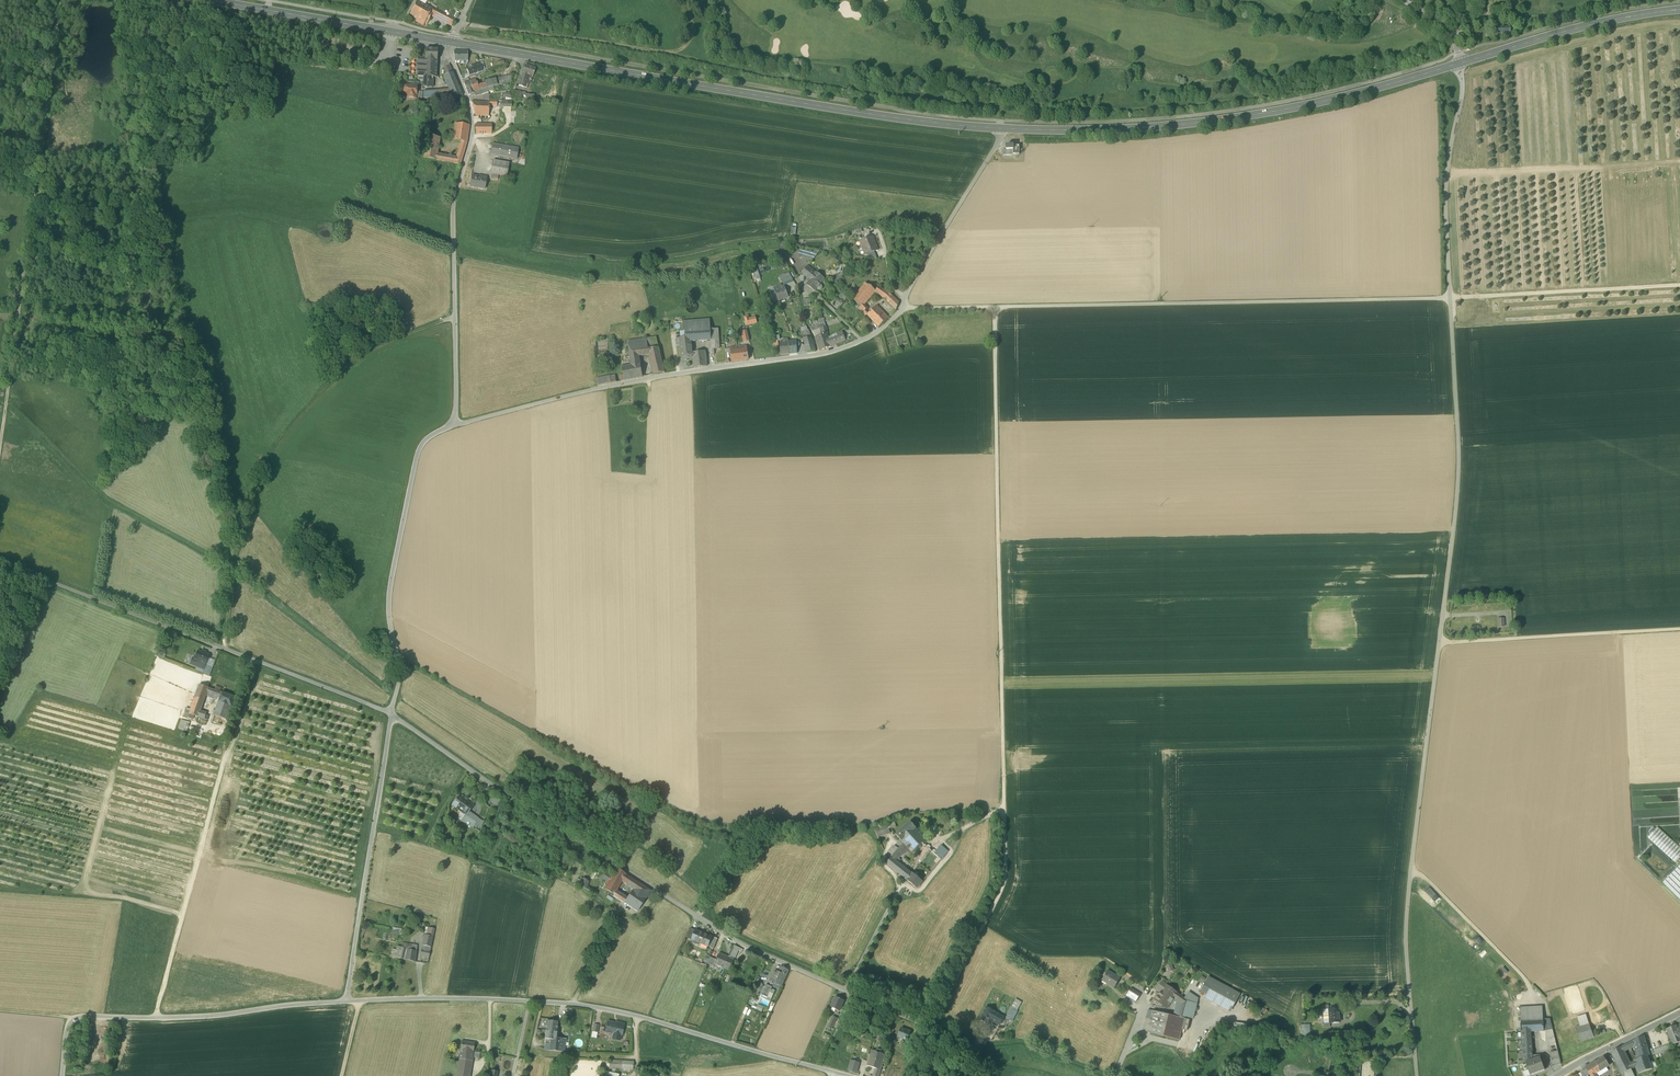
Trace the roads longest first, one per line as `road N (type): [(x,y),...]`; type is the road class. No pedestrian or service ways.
road 1 (unclassified): [(1449,298),(1459,464),(1406,933),(1416,1075)]
road 2 (track): [(994,307),(1004,884),(929,1027)]
road 3 (residential): [(992,1075),(958,1043),(737,942),(391,713)]
road 4 (secondary): [(1001,129),(450,42)]
road 5 (unclassified): [(1449,298),(899,310)]
road 6 (residential): [(346,1002),(580,1005),(849,1075)]
road 7 (secondary): [(1459,65),(1252,116),(1127,129),(1001,129)]
road 8 (unclassified): [(899,310),(883,329),(825,353),(583,391),(455,424)]
road 9 (track): [(0,446),(59,0)]
road 10 (track): [(225,649),(235,557),(276,446),(337,373),(388,342),(455,316)]
road 11 (unclassified): [(450,42),(473,125),(453,206),(455,424)]
road 12 (track): [(155,1018),(252,659)]
road 13 (residential): [(61,1075),(67,1028),(76,1017),(215,1016),(346,1002)]
road 14 (unclassified): [(455,424),(418,450),(388,601),(399,661),(391,713)]
road 15 (unclassified): [(391,713),(346,1002)]
road 16 (track): [(459,23),(673,51),(691,39),(687,0)]
road 17 (secondary): [(450,42),(205,0)]
road 18 (track): [(1679,630),(1439,644)]
road 19 (residential): [(171,628),(391,713)]
road 20 (unclassified): [(1459,65),(1462,95),(1446,199),(1449,298)]
road 21 (track): [(1447,173),(1679,158)]
road 22 (track): [(1449,298),(1679,285)]
road 23 (secondary): [(1679,10),(1593,25),(1459,65)]
road 24 (unclassified): [(899,310),(1001,129)]
road 25 (track): [(1635,0),(1542,21),(1495,15),(1451,38)]
road 26 (track): [(0,563),(171,628)]
road 27 (unclassified): [(1559,1075),(1679,1013)]

